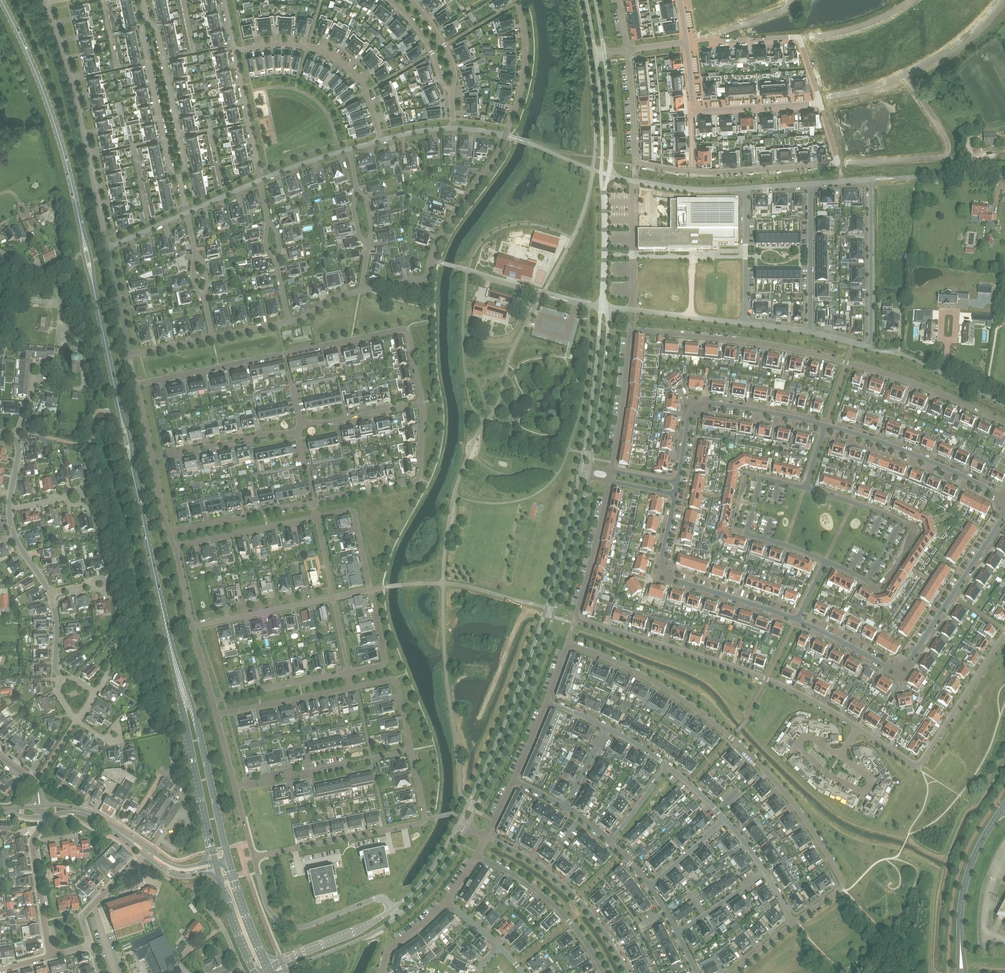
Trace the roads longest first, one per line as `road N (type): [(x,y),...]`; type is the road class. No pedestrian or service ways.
road 1 (residential): [(612,471),(634,330),(747,340),(846,362),(1004,424)]
road 2 (tertiary): [(467,827),(541,651),(589,471)]
road 3 (tertiary): [(581,469),(533,650),(458,822)]
road 4 (residential): [(568,643),(646,678),(731,738),(786,794),(842,881)]
road 5 (residential): [(135,384),(407,329),(423,402)]
road 6 (residential): [(858,728),(766,679),(575,619)]
road 7 (residential): [(1004,514),(903,667),(890,669),(797,620)]
road 8 (residential): [(151,458),(423,402)]
road 9 (residential): [(107,248),(70,78),(45,3)]
road 10 (primary): [(228,861),(165,623)]
road 11 (residential): [(411,748),(422,821),(254,857)]
road 12 (primary): [(81,228),(44,92),(1,0)]
road 13 (primary): [(165,623),(215,860)]
road 14 (residential): [(362,291),(428,277),(442,233),(506,136)]
road 15 (residential): [(1004,637),(922,762),(906,761),(858,728)]
road 16 (residential): [(797,620),(664,571),(675,494)]
road 17 (residential): [(677,483),(690,413),(703,404),(825,426)]
road 18 (residential): [(836,164),(949,153),(946,132),(908,73)]
road 19 (residential): [(382,141),(365,87),(332,54),(281,44),(234,51)]
road 20 (residential): [(825,426),(941,466),(1001,496),(1004,508)]
road 21 (residential): [(627,972),(560,881),(486,836)]
road 22 (residential): [(393,909),(377,898),(286,925),(268,908),(254,857)]
road 23 (residential): [(314,503),(420,478),(423,402)]
road 24 (residential): [(411,748),(235,788)]
road 25 (residential): [(476,855),(549,900),(603,972)]
road 26 (unclassified): [(962,972),(965,884),(1004,807)]
road 27 (residential): [(871,349),(871,180)]
road 28 (residential): [(147,17),(159,37),(185,164),(179,175)]
road 29 (residential): [(179,175),(170,167),(143,33),(147,17)]
road 30 (tertiary): [(589,471),(607,349),(603,308)]
road 31 (tertiary): [(603,308),(581,469)]
road 32 (residential): [(139,858),(212,912),(245,972)]
road 33 (primary): [(165,623),(133,475)]
road 34 (residential): [(168,534),(314,503)]
road 35 (residential): [(810,333),(810,184)]
road 36 (residential): [(192,628),(333,597)]
road 37 (residential): [(692,172),(836,164)]
road 38 (residential): [(176,546),(317,517)]
road 39 (residential): [(39,273),(60,299),(59,325),(80,346),(83,384),(68,387)]
road 40 (residential): [(575,619),(610,481)]
road 41 (residential): [(506,136),(525,68),(518,0)]
road 42 (residential): [(216,715),(352,687)]
road 43 (residential): [(213,702),(348,672)]
road 44 (residential): [(867,777),(860,790),(828,775),(801,743),(811,739),(841,755)]
road 45 (primary): [(121,416),(93,284)]
road 46 (residential): [(746,322),(747,188)]
road 47 (residential): [(261,179),(234,51)]
road 48 (residential): [(820,104),(693,111)]
road 49 (unclassified): [(889,352),(1004,406)]
road 50 (unclassified): [(1004,171),(878,179)]
road 51 (tertiary): [(285,970),(398,917)]
road 52 (tertiary): [(608,175),(604,53)]
road 53 (residential): [(1004,4),(959,48),(908,73)]

